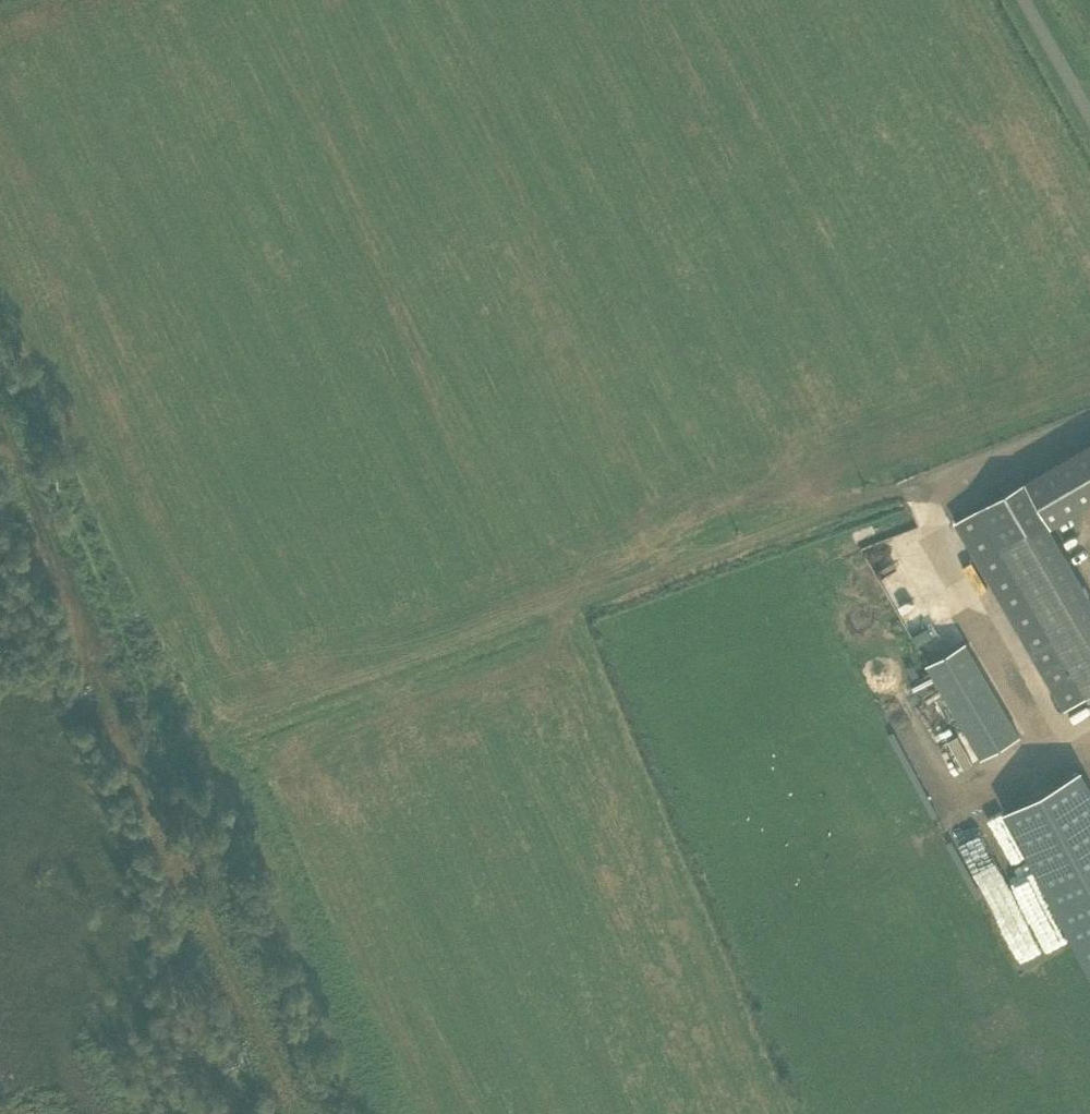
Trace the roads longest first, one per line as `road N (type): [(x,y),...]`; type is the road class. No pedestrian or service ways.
road 1 (unclassified): [(1089,110),(1027,0)]

